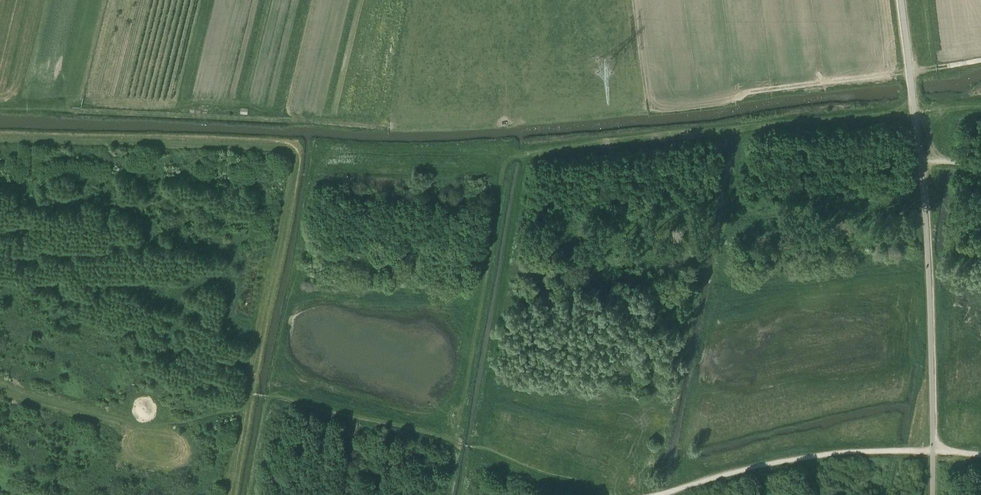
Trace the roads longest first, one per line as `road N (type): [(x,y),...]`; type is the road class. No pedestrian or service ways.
road 1 (track): [(915,118),(513,159),(447,494)]
road 2 (track): [(294,160),(229,494)]
road 3 (track): [(662,494),(838,452),(980,456)]
road 4 (track): [(0,135),(279,142),(295,150)]
road 5 (track): [(257,395),(243,406),(146,426),(65,408),(0,383)]
road 6 (track): [(457,443),(263,396)]
road 7 (track): [(474,448),(608,494)]

